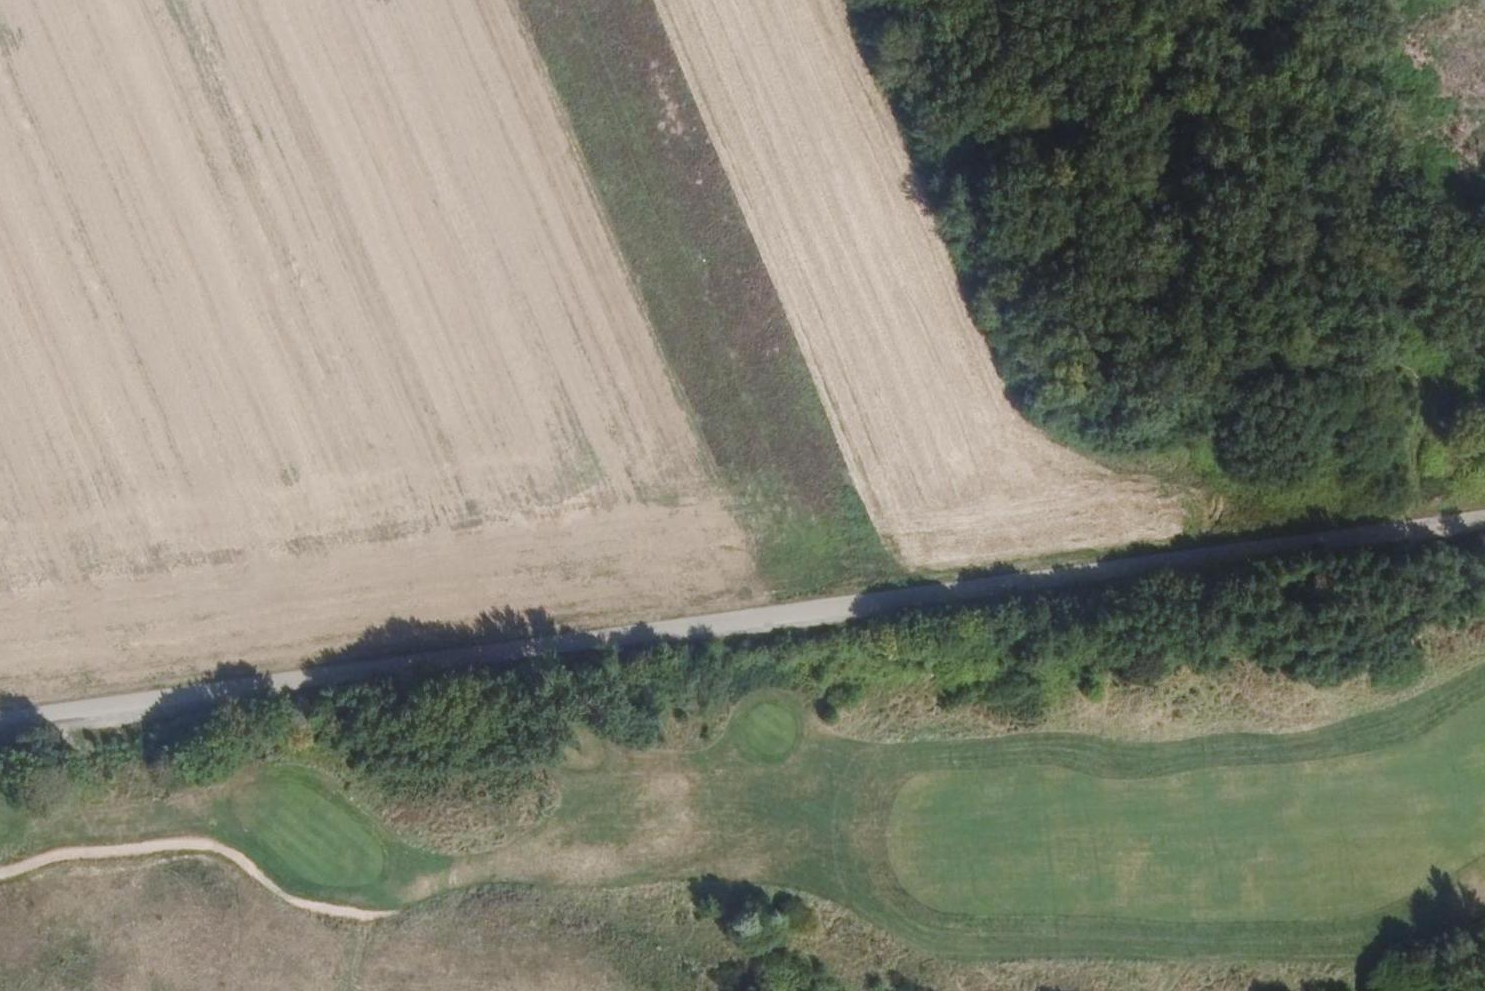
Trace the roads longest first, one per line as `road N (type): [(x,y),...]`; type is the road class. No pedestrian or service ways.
road 1 (unclassified): [(1484,525),(0,721)]

